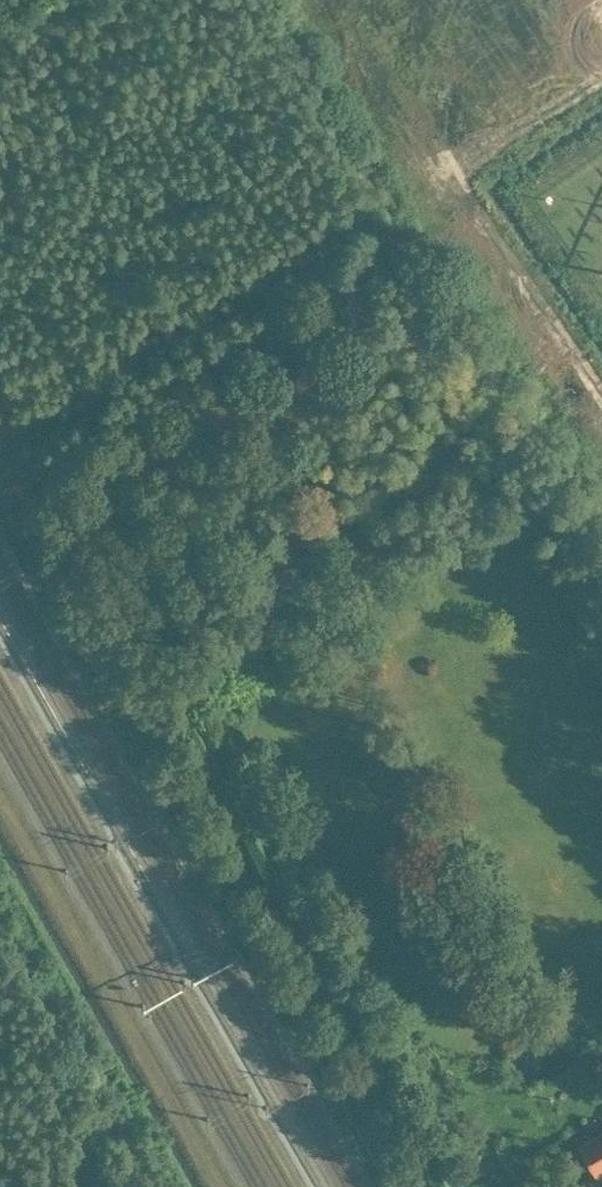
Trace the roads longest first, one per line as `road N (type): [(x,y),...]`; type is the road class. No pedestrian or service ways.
road 1 (track): [(407,1186),(91,642),(0,469)]
road 2 (track): [(224,1186),(0,791)]

